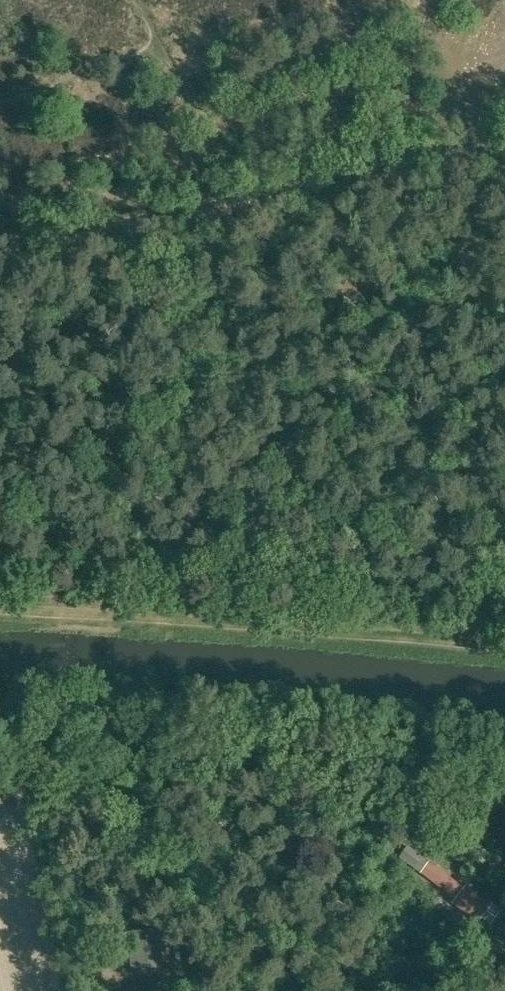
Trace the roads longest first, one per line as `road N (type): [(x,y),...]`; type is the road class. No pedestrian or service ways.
road 1 (track): [(0,246),(504,151)]
road 2 (track): [(504,657),(0,620)]

